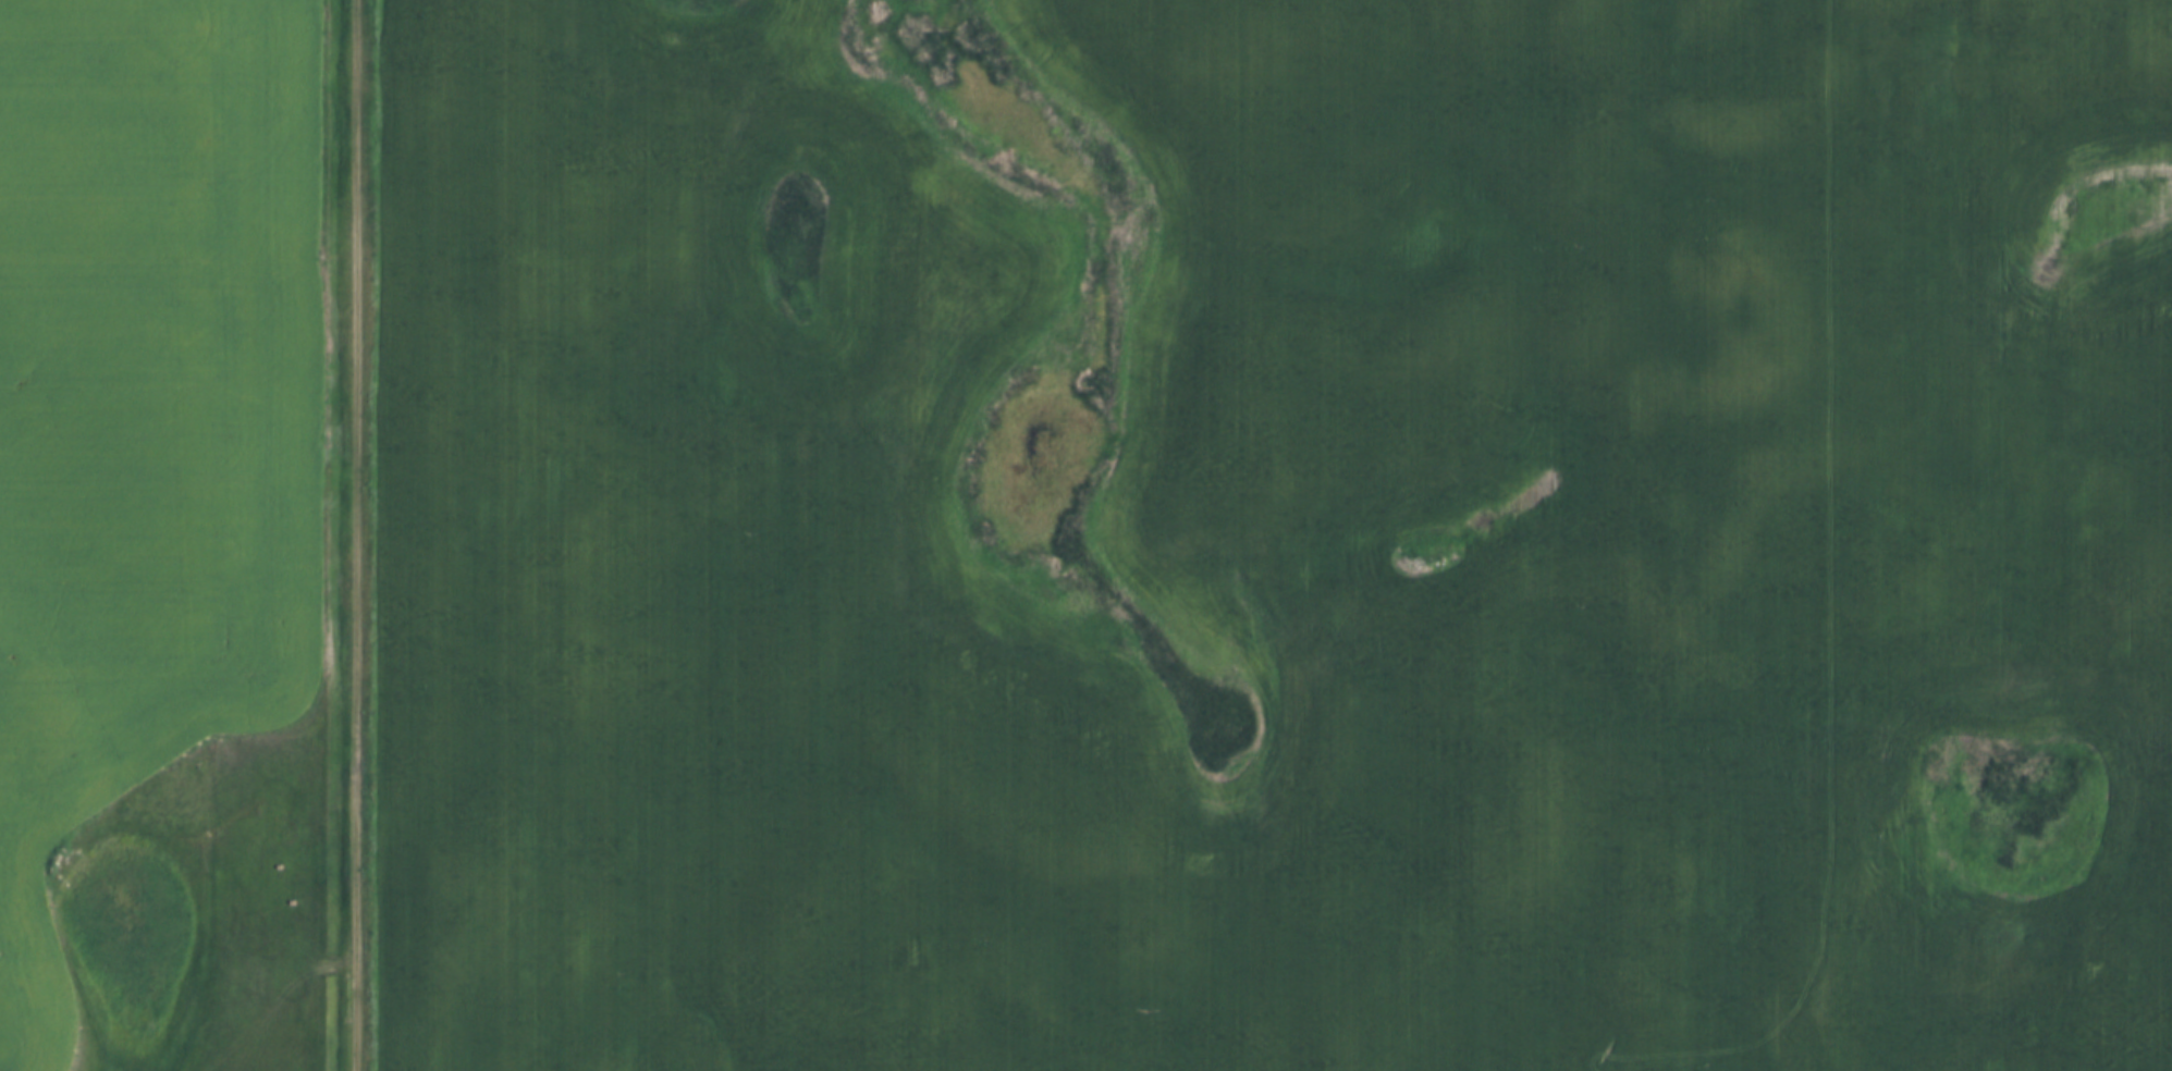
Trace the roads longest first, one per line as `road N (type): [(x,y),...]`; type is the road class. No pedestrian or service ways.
road 1 (track): [(359,1070),(358,0)]

